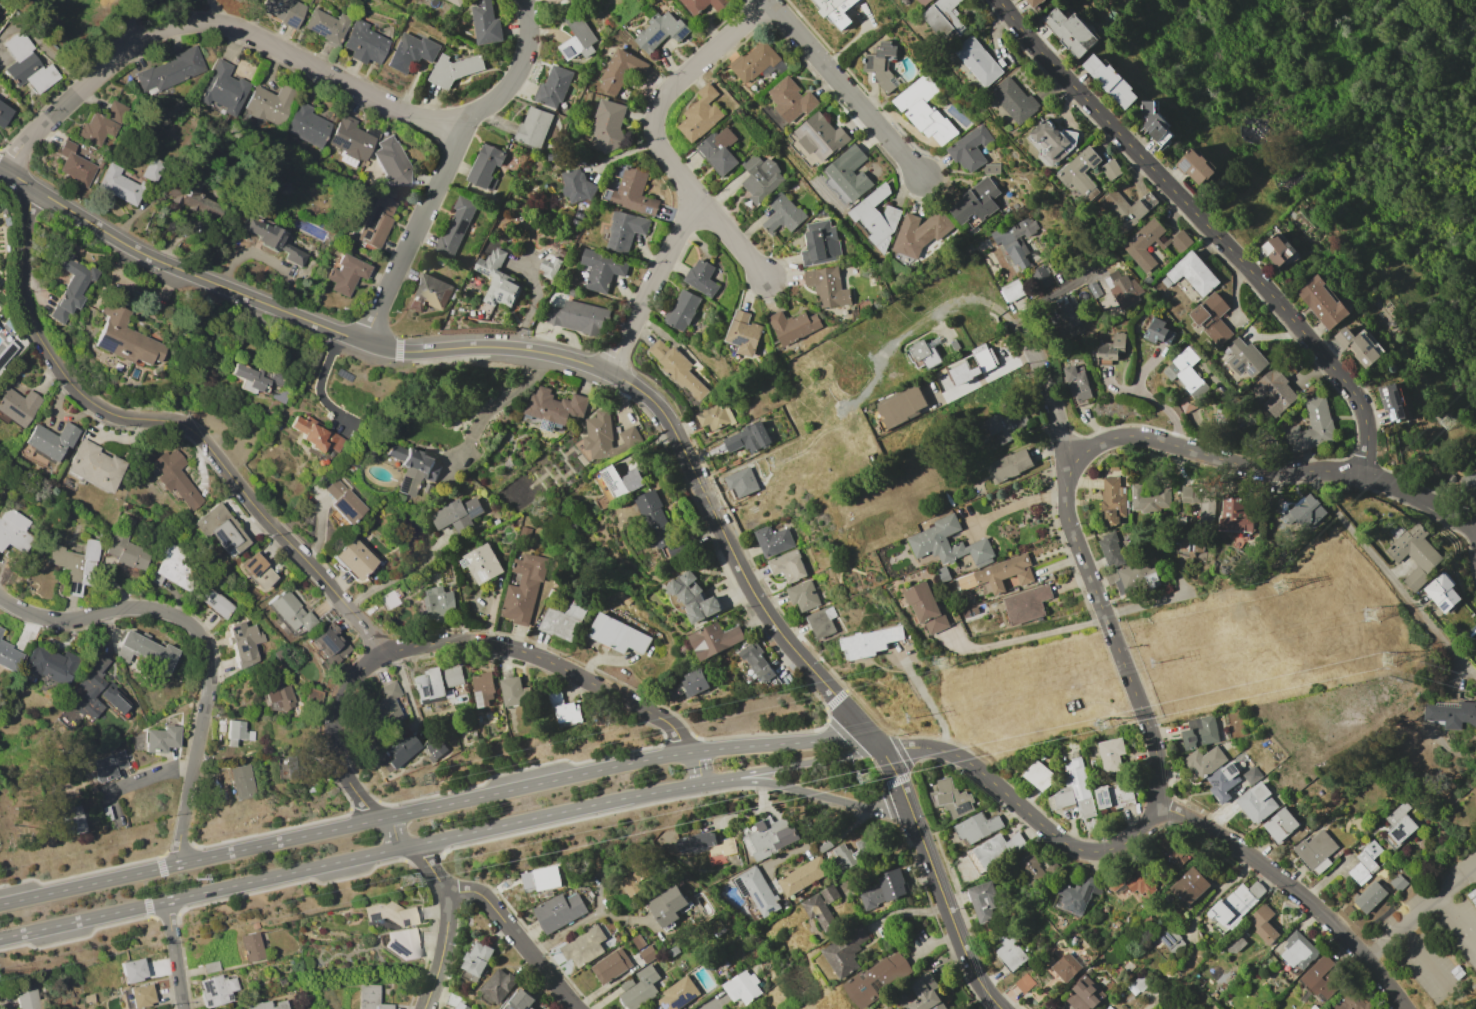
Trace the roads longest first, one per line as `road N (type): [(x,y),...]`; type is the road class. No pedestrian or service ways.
road 1 (tertiary): [(999,1008),(972,973),(880,747),(754,597),(669,423),(642,392),(604,370),(529,349),(398,350),(362,342),(142,253),(5,171)]
road 2 (tertiary): [(880,747),(847,739),(696,751),(175,865)]
road 3 (residential): [(880,747),(939,747),(974,761),(1088,849),(1132,841),(1162,806),(1157,727),(1074,533),(1062,484),(1077,453)]
road 4 (residential): [(389,653),(207,438),(176,422),(101,408),(60,365),(38,327),(21,264),(36,189)]
road 5 (residential): [(1001,0),(1351,386),(1363,412),(1368,471)]
road 6 (residential): [(460,139),(246,32),(211,23),(135,43),(40,125),(5,171)]
road 7 (tertiary): [(416,844),(880,747)]
road 8 (residential): [(175,865),(215,671),(205,635),(174,618),(38,619),(0,594)]
road 9 (residential): [(604,370),(703,202),(661,143),(672,96),(774,10)]
road 10 (residential): [(362,342),(460,139),(523,66),(523,0)]
road 11 (residential): [(389,653),(479,641),(541,658),(669,723),(696,751),(701,784)]
road 12 (residential): [(1162,806),(1244,845),(1352,937),(1409,1004)]
road 13 (residential): [(1077,453),(1136,436),(1266,470),(1368,471)]
road 14 (residential): [(1304,470),(1475,674)]
road 15 (tertiary): [(166,901),(416,844)]
road 16 (residential): [(766,0),(930,177)]
road 17 (residential): [(382,819),(350,783),(334,751),(331,720),(348,681),(389,653)]
road 18 (tertiary): [(729,779),(913,817)]
road 19 (residential): [(577,1008),(485,901),(444,892)]
road 20 (tertiary): [(175,865),(0,905)]
road 21 (residential): [(422,1008),(448,911),(416,844)]
road 22 (tertiary): [(0,938),(166,901)]
road 23 (residential): [(1475,527),(1368,471)]

